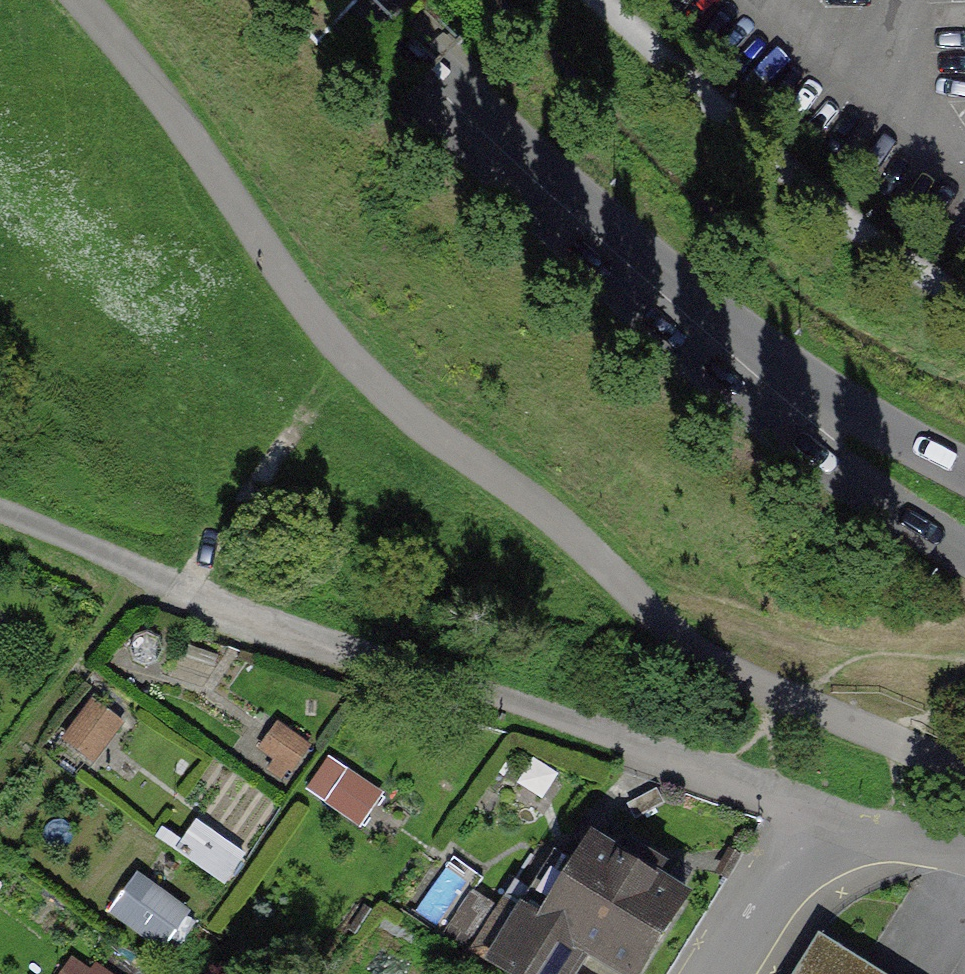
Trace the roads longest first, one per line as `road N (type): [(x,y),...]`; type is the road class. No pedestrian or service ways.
road 1 (track): [(964,781),(701,657),(367,375),(298,295),(85,0)]
road 2 (track): [(0,509),(191,590),(794,803),(840,833)]
road 3 (tertiary): [(346,0),(622,264),(740,360)]
road 4 (residential): [(964,848),(880,832),(840,833),(811,845),(735,973)]
road 5 (tertiary): [(740,360),(829,467),(964,551)]
road 6 (tertiary): [(964,470),(867,416),(740,360)]

